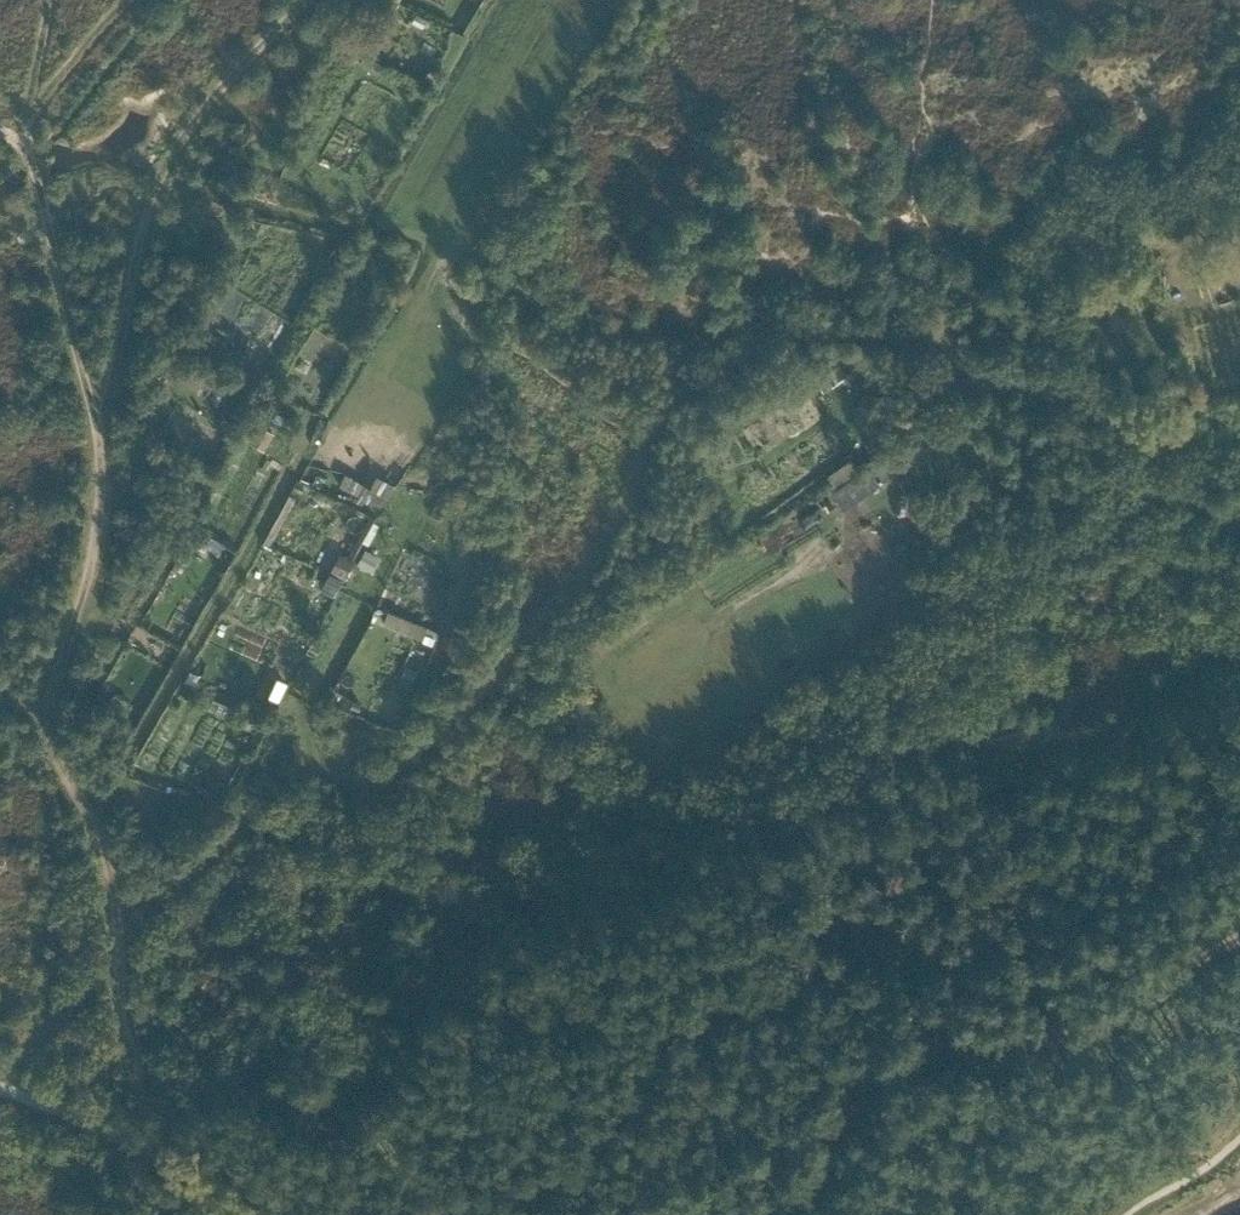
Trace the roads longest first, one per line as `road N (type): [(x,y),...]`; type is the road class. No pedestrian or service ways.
road 1 (track): [(963,364),(932,347),(854,332),(768,342),(714,377),(669,415),(586,575),(421,760),(371,781),(286,790),(145,915),(116,965)]
road 2 (track): [(47,0),(23,137),(102,430),(103,487),(98,545),(40,710)]
road 3 (track): [(401,307),(297,461),(107,805),(80,815)]
road 4 (track): [(40,710),(108,874),(127,1037),(167,1154),(153,1214)]
road 5 (track): [(314,0),(182,133),(160,176),(102,430)]
road 6 (track): [(119,0),(28,117)]

